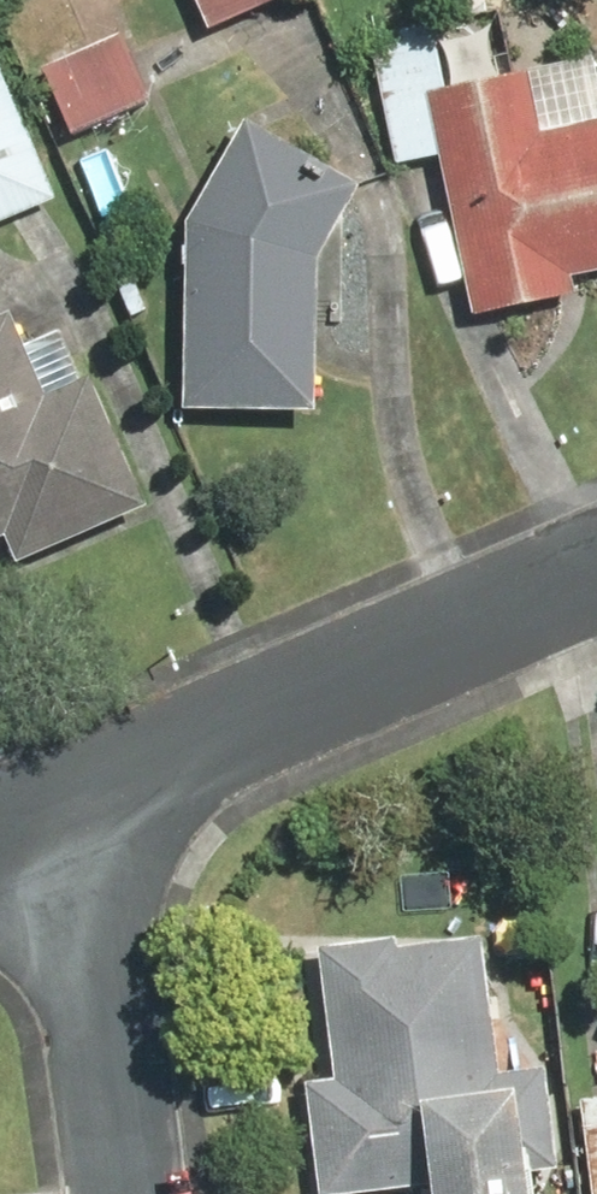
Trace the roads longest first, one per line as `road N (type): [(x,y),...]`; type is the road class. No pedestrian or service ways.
road 1 (residential): [(82,798),(596,575)]
road 2 (residential): [(82,798),(131,1193)]

